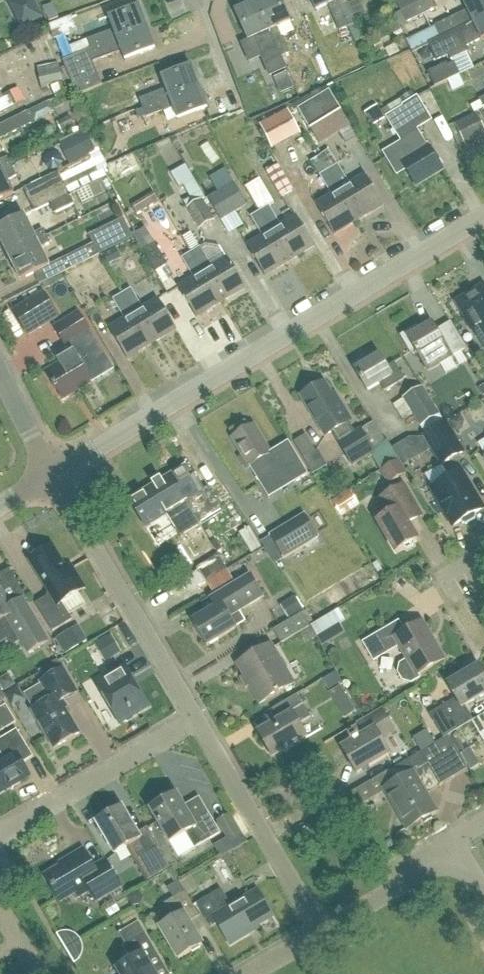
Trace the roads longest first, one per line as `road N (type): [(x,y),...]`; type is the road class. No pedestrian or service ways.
road 1 (residential): [(54,476),(483,218)]
road 2 (residential): [(54,476),(195,716)]
road 3 (residential): [(195,716),(321,933)]
road 4 (residential): [(0,838),(195,716)]
road 5 (residential): [(321,933),(454,843)]
road 6 (residential): [(0,368),(54,476)]

